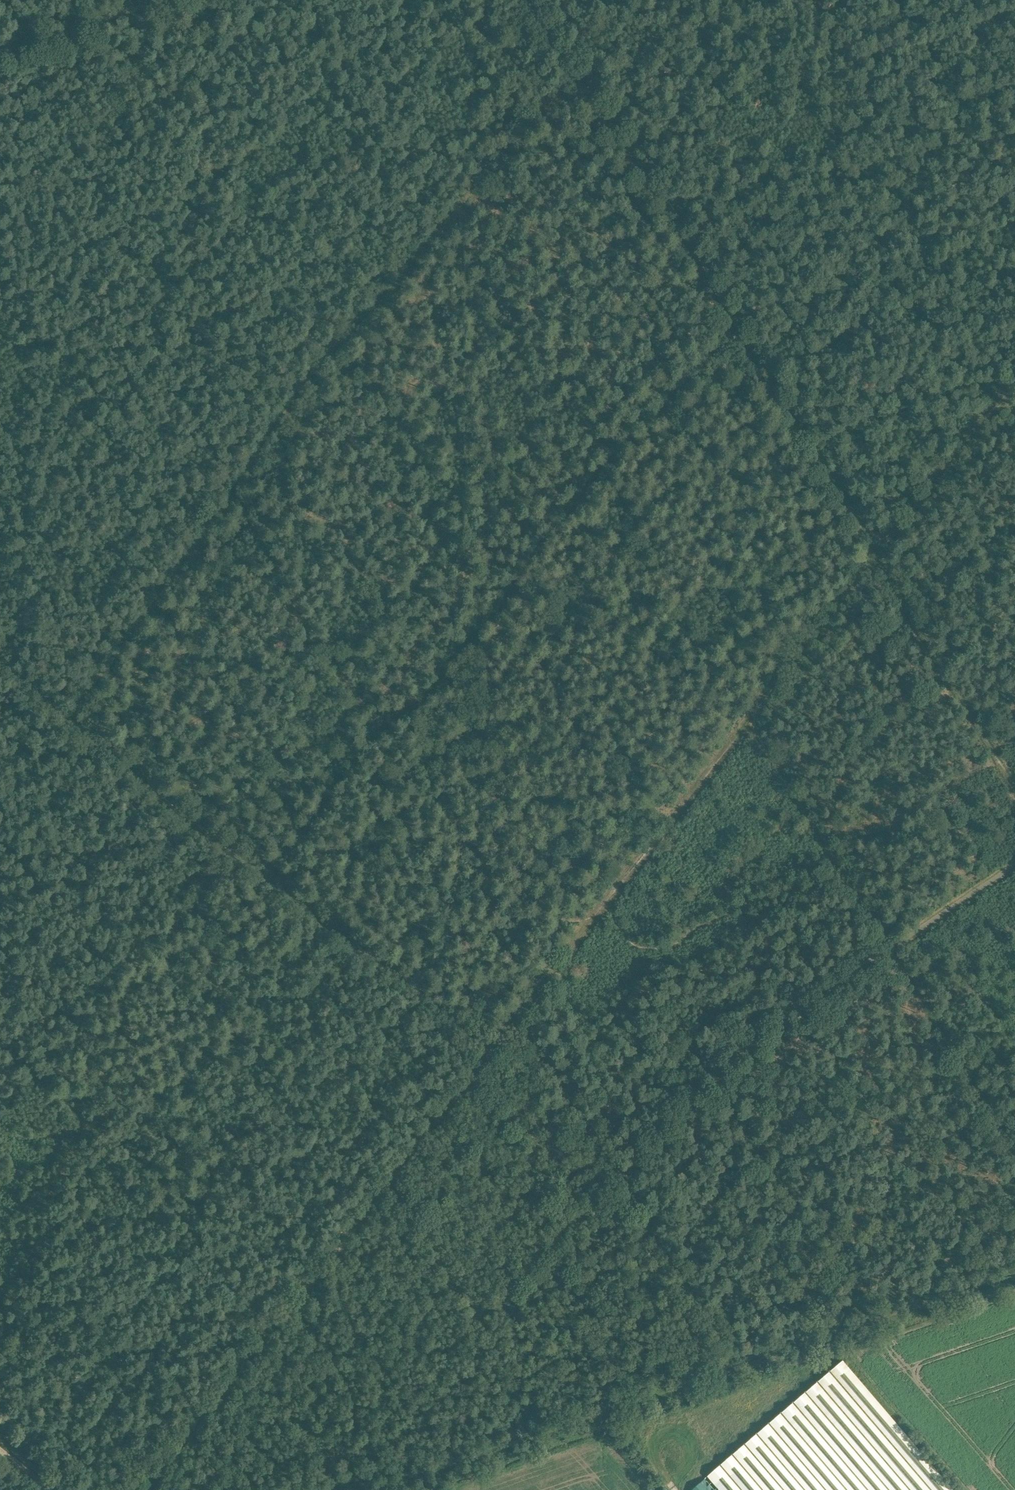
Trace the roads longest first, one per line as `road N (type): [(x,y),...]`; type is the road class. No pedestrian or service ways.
road 1 (track): [(356,1489),(1014,1267)]
road 2 (track): [(136,1489),(490,1045)]
road 3 (track): [(731,1369),(518,1011),(591,916)]
road 4 (track): [(1014,794),(875,560),(811,641)]
road 5 (track): [(0,660),(267,877)]
road 6 (track): [(531,0),(690,250)]
road 7 (track): [(831,862),(747,724),(811,641)]
road 8 (track): [(1014,1152),(888,951)]
road 9 (track): [(0,51),(151,0)]
road 10 (track): [(541,1424),(475,1318)]

